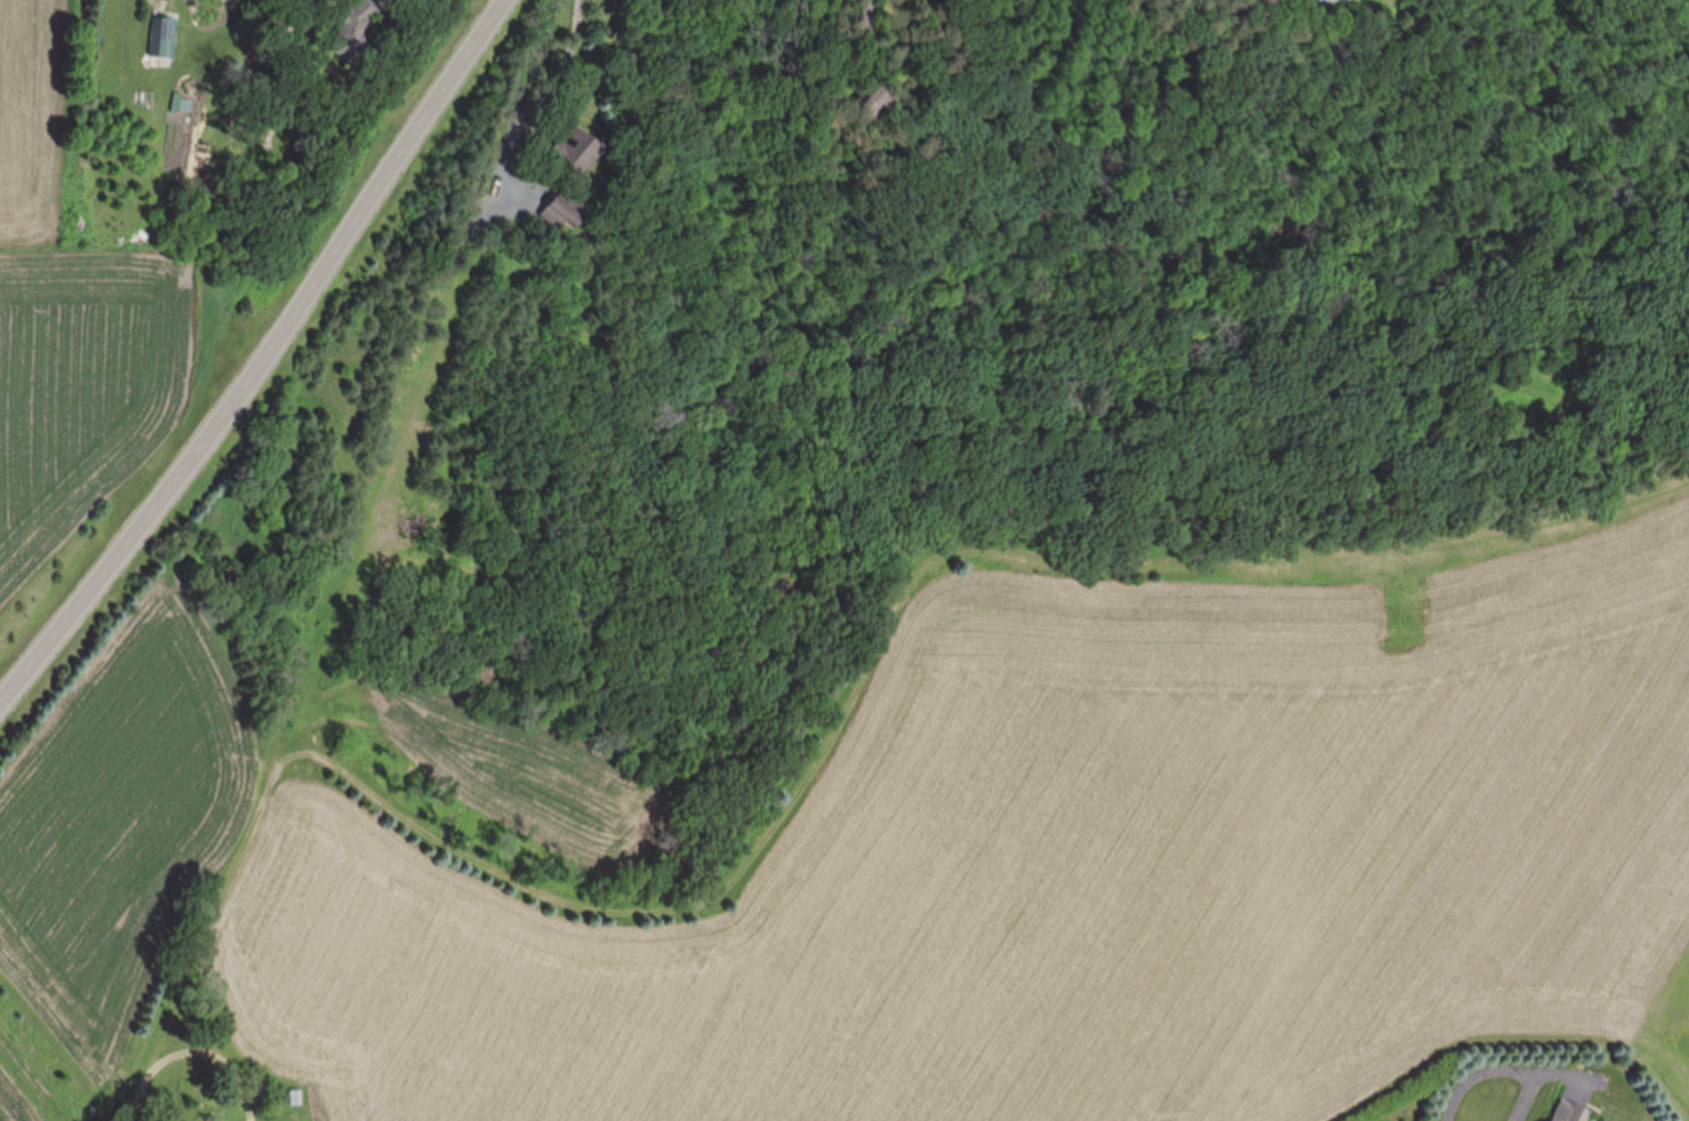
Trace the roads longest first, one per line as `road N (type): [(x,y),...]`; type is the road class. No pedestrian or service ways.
road 1 (secondary): [(505,0),(260,363),(0,706)]

